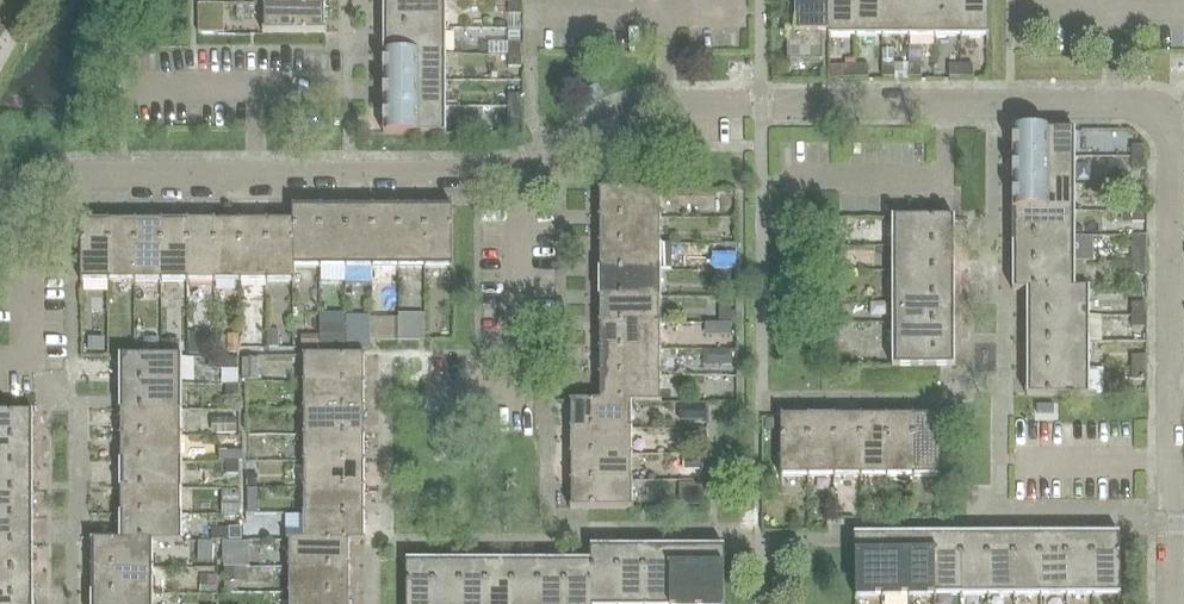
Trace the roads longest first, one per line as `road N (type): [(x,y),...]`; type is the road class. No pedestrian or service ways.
road 1 (residential): [(0,207),(73,175),(515,172),(619,117),(669,104),(1146,107),(1170,131),(1171,151),(1171,603)]

